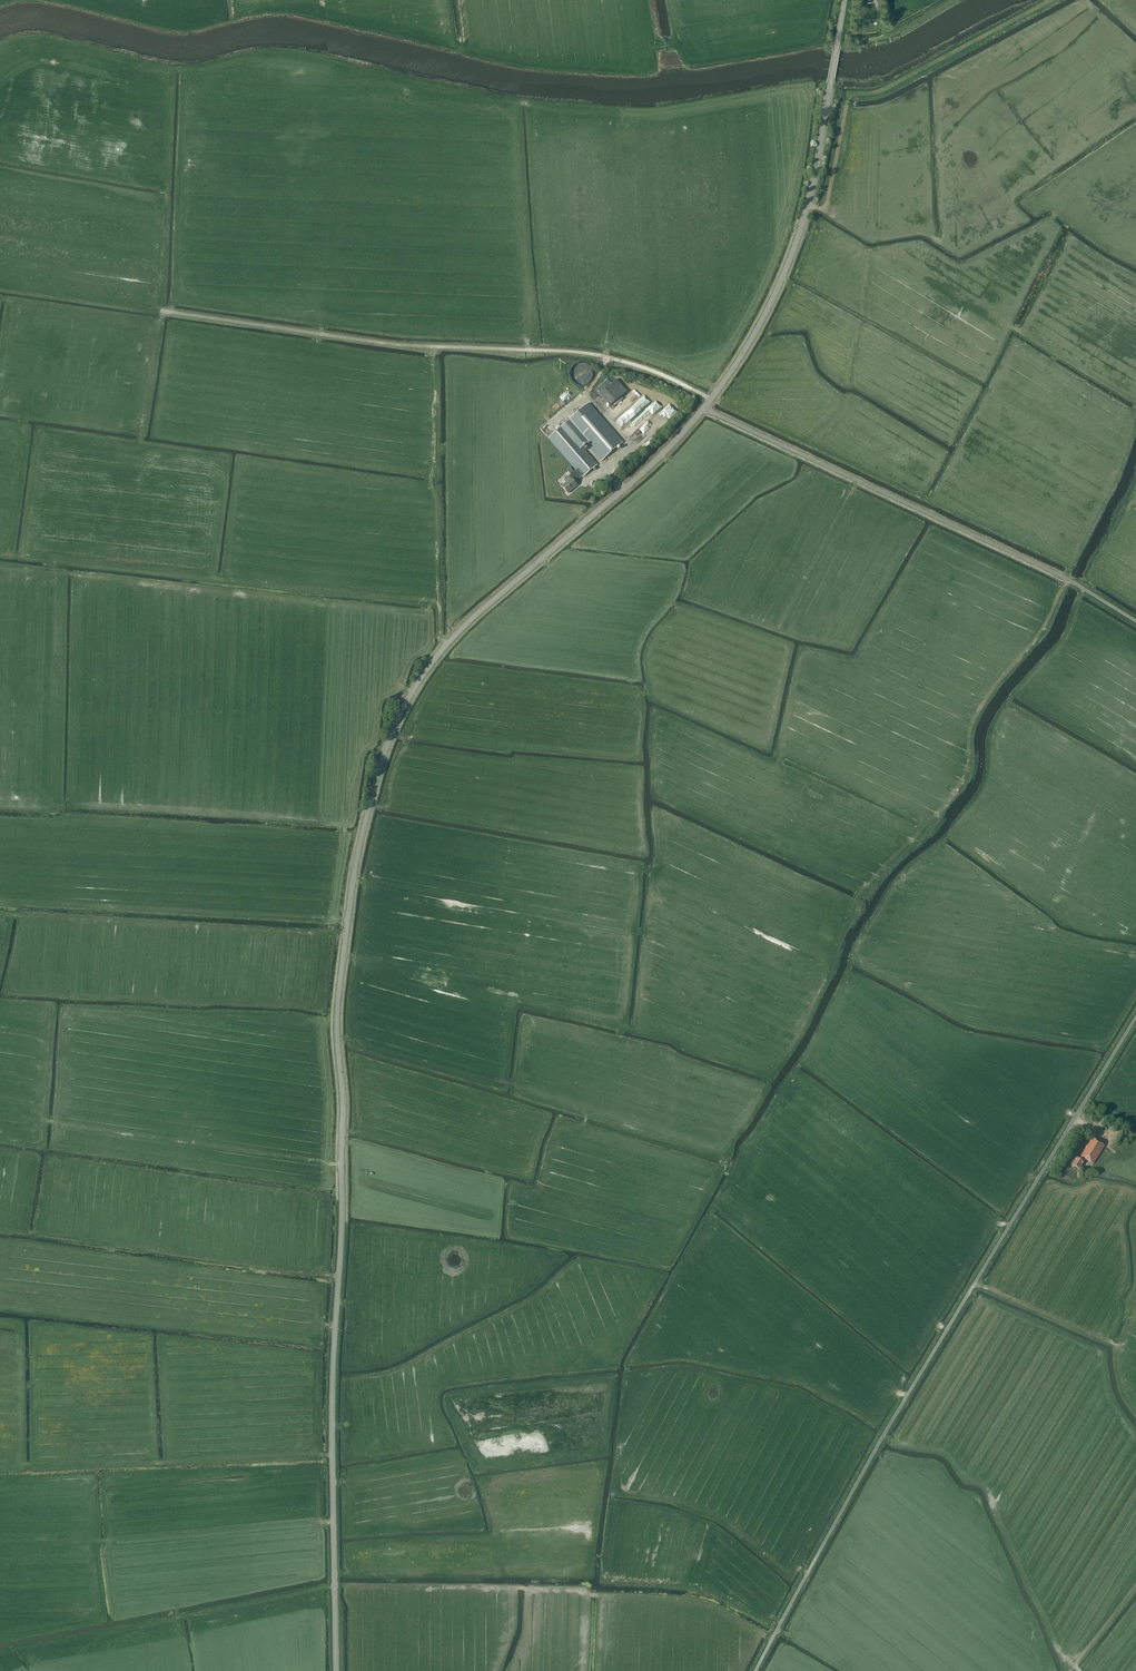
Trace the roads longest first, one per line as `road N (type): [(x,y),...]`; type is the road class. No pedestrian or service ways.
road 1 (tertiary): [(336,1670),(332,1394),(344,1166),(335,1049),(359,852),(386,750),(408,694),(441,651),(705,408)]
road 2 (unclassified): [(758,1670),(809,1594),(894,1416),(1135,1017)]
road 3 (track): [(711,399),(612,359),(361,341),(174,315)]
road 4 (unclassified): [(1135,622),(705,408)]
road 5 (tertiary): [(705,408),(760,324),(802,227),(844,0)]

